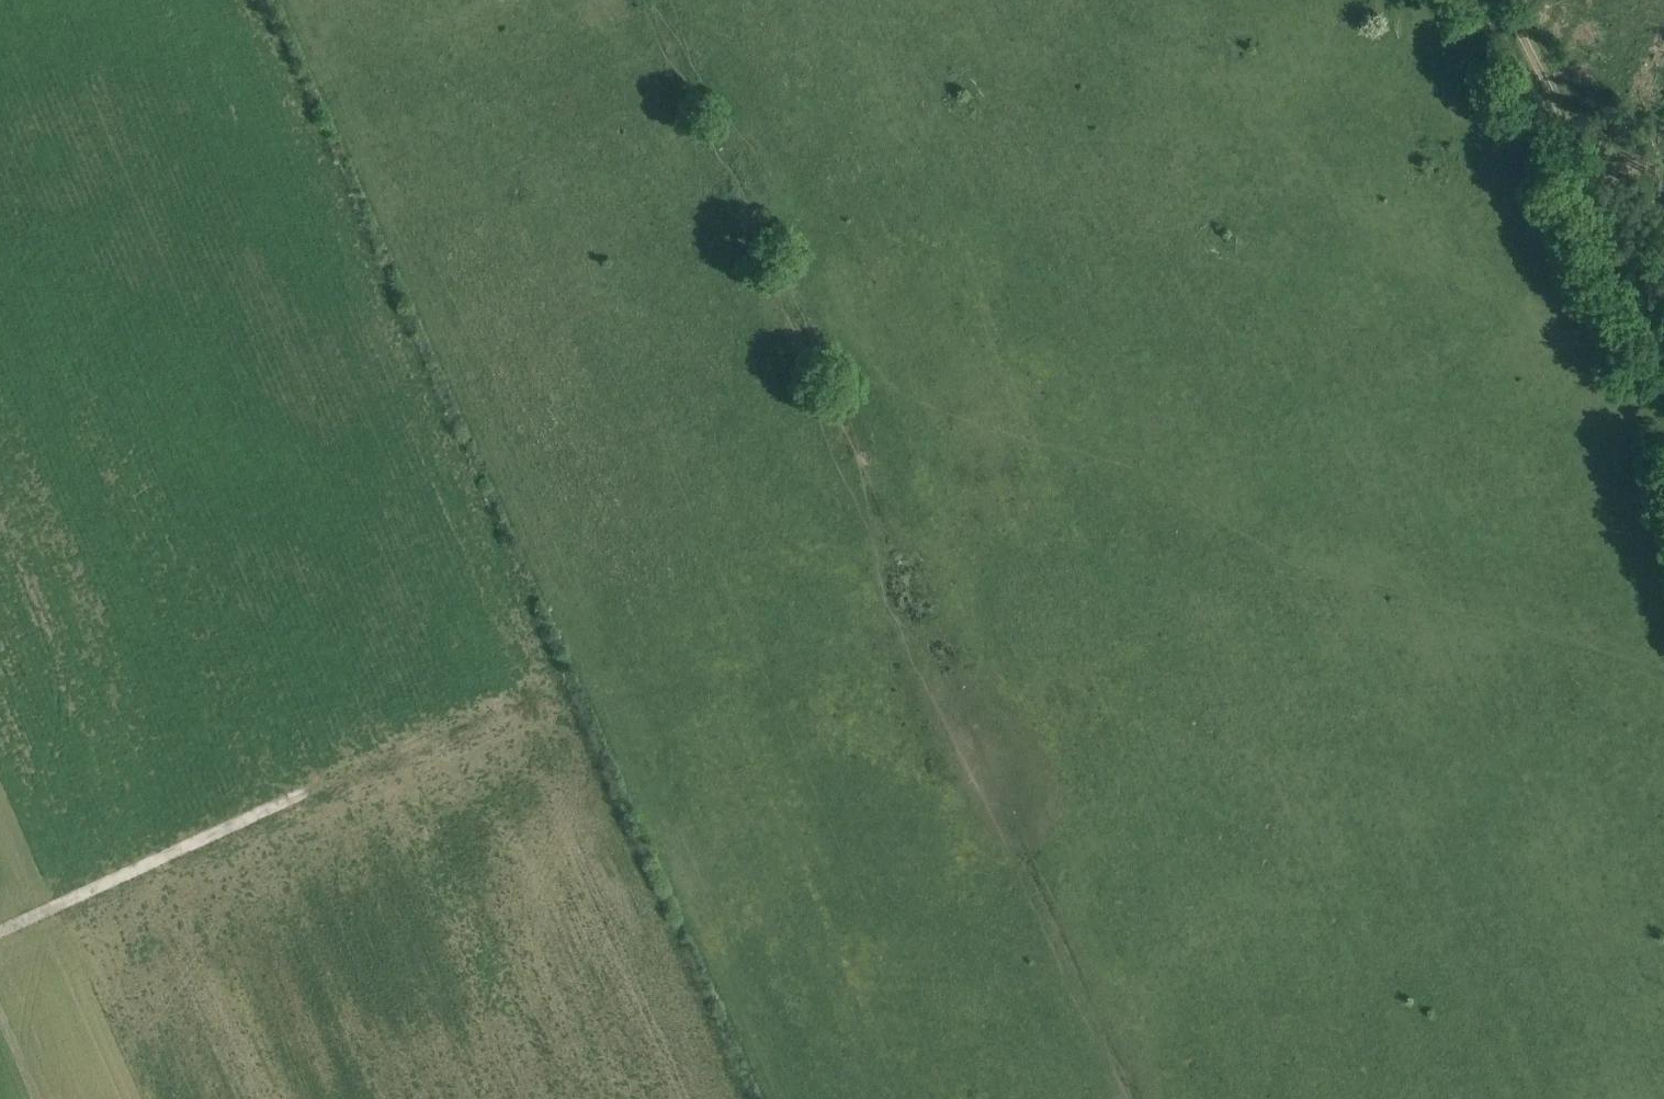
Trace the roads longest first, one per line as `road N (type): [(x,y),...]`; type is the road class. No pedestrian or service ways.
road 1 (track): [(1502,0),(1663,365)]
road 2 (track): [(303,791),(0,930)]

